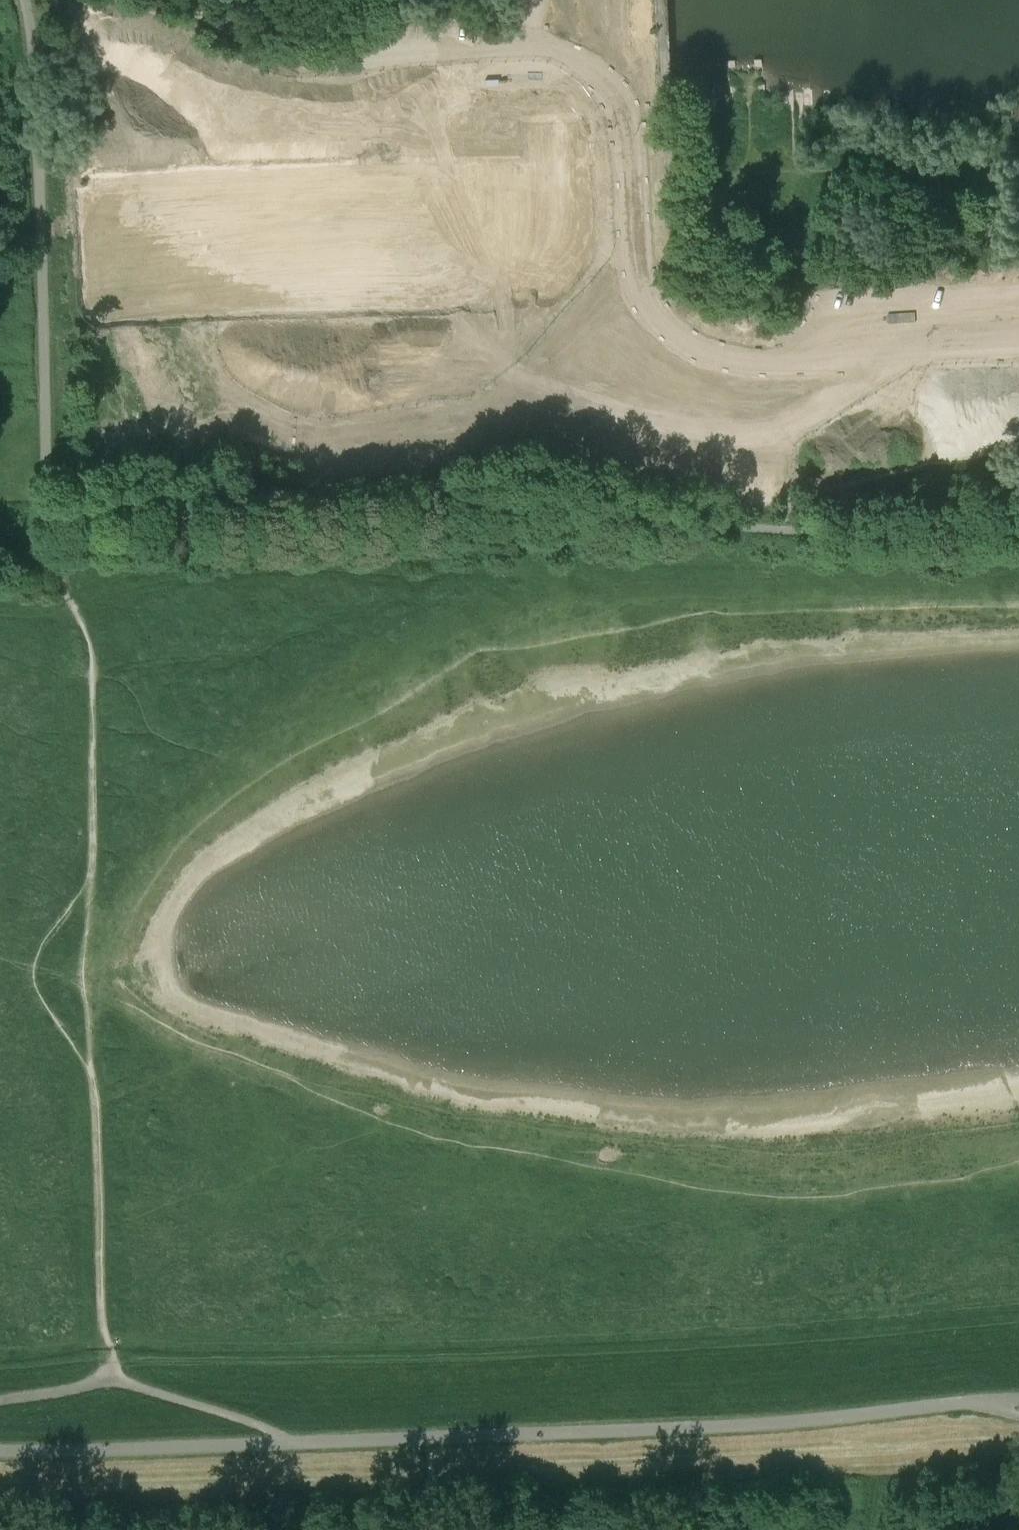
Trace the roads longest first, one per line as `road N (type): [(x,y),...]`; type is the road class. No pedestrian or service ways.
road 1 (track): [(354,115),(386,219),(418,267),(478,347),(533,386),(682,431),(751,433),(788,426),(846,386),(903,361),(1018,333)]
road 2 (unclassified): [(181,0),(330,76),(471,73),(495,82),(513,82),(555,56),(565,0)]
road 3 (track): [(354,115),(76,158)]
road 4 (track): [(519,376),(244,414)]

